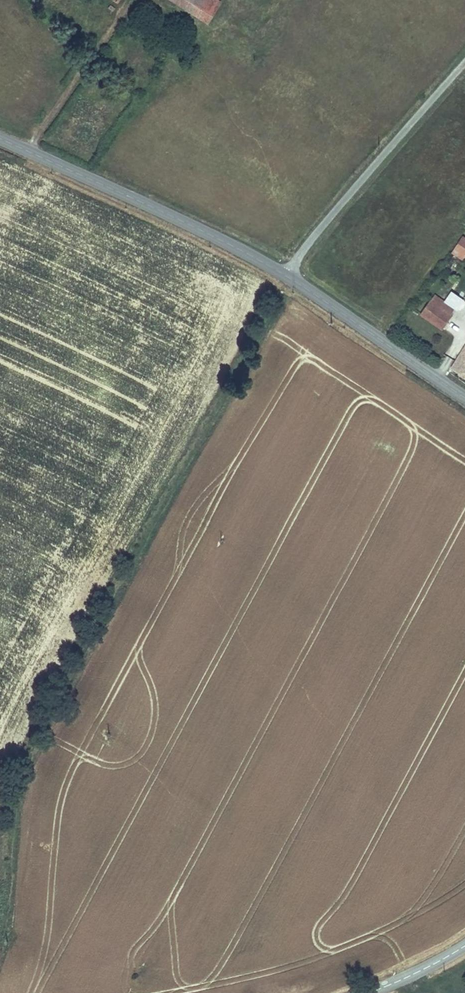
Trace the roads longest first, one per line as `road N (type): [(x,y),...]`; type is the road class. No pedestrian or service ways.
road 1 (track): [(288,274),(23,757),(0,931)]
road 2 (tertiary): [(0,137),(288,274),(464,394)]

